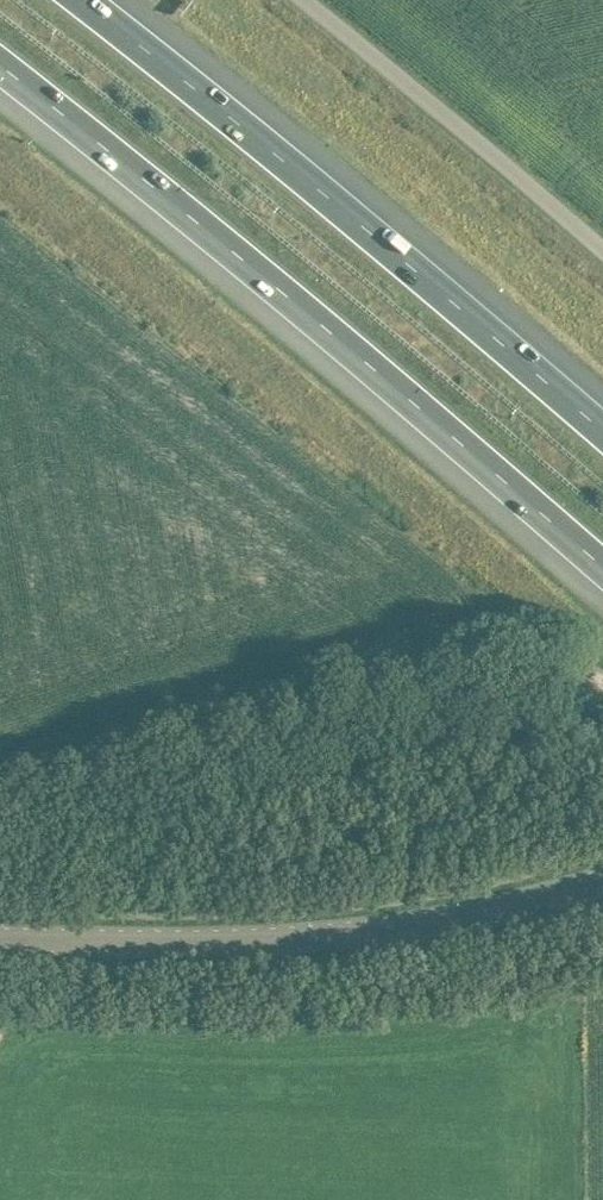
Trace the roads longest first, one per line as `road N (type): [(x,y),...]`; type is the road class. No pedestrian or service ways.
road 1 (motorway): [(0,54),(321,317),(602,568)]
road 2 (motorway): [(602,433),(83,0)]
road 3 (tertiary): [(0,939),(313,938),(479,913),(602,879)]
road 4 (unclassified): [(0,819),(272,737),(541,676)]
road 5 (unclassified): [(602,254),(302,0)]

